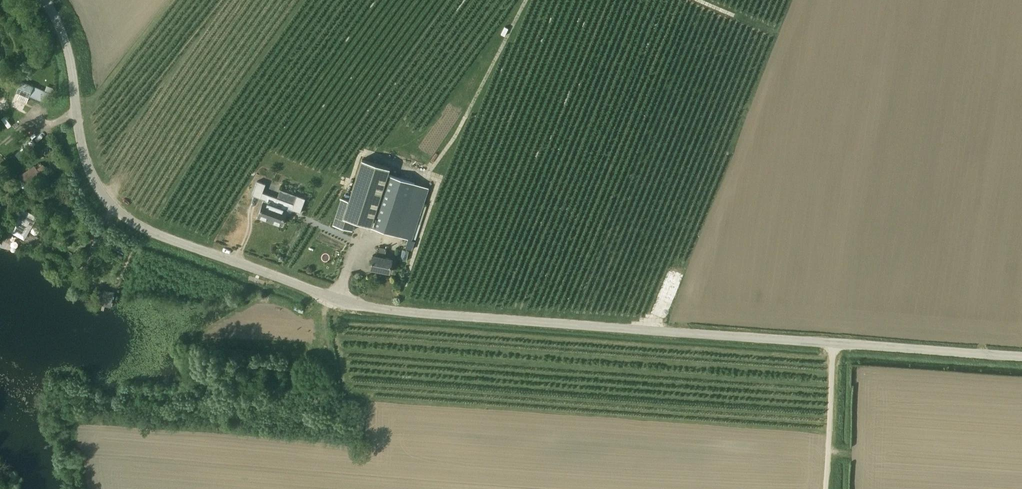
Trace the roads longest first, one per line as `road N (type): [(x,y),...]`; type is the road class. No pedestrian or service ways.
road 1 (unclassified): [(833,344),(398,311),(338,298),(135,224),(95,184),(67,46),(45,0)]
road 2 (unclassified): [(1021,357),(833,344)]
road 3 (unclassified): [(826,488),(833,344)]

